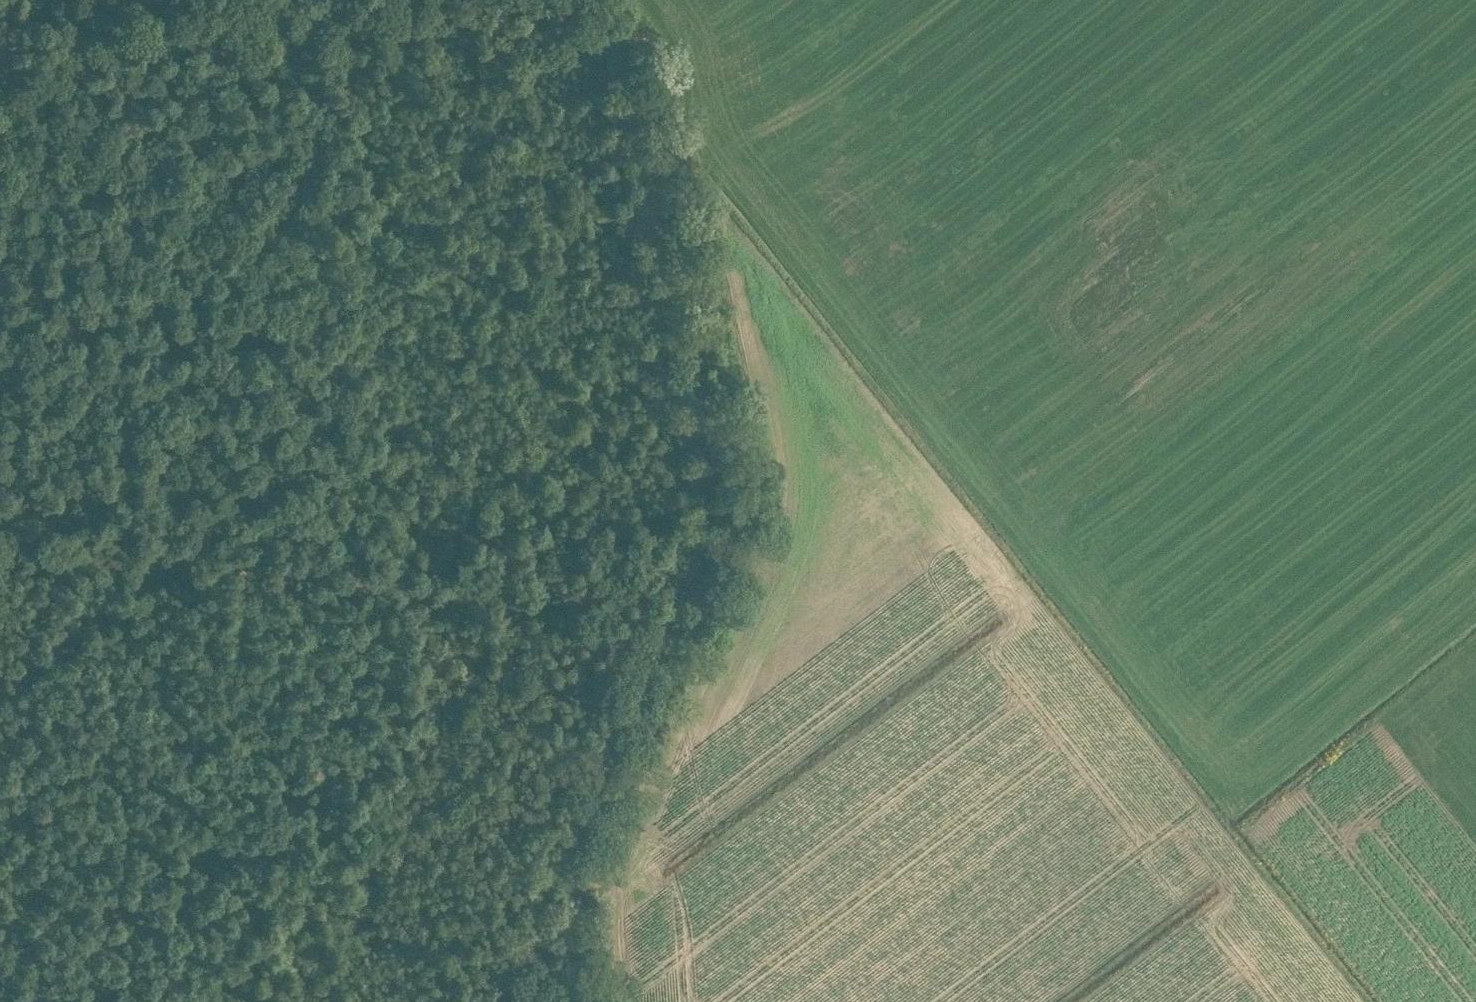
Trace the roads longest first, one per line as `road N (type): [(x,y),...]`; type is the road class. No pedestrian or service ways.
road 1 (track): [(574,1001),(569,945),(580,842),(608,741),(704,519),(710,471),(621,55),(592,0)]

